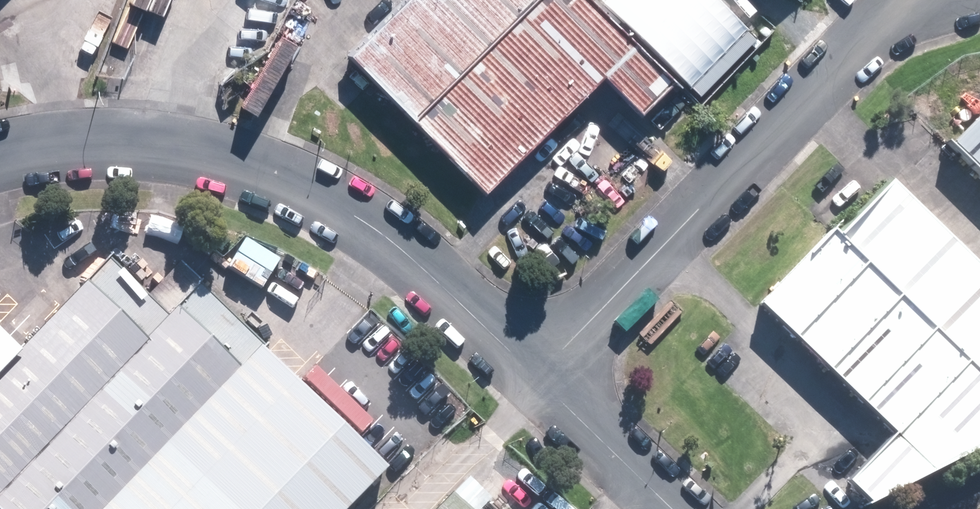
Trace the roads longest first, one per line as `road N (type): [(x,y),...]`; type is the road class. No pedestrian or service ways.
road 1 (residential): [(536,377),(388,240),(290,185),(169,149),(120,146),(0,160)]
road 2 (residential): [(911,0),(536,377)]
road 3 (residential): [(673,508),(536,377)]

